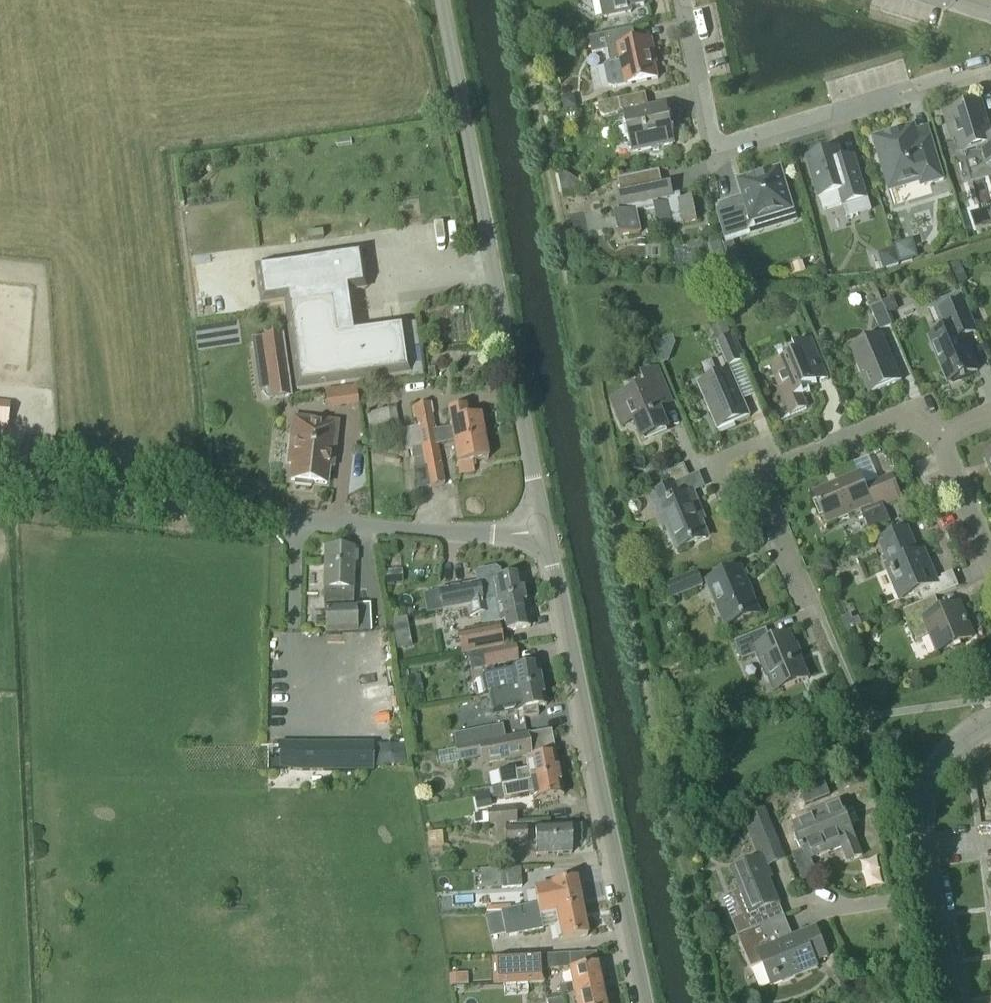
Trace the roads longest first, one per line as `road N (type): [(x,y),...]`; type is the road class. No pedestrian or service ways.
road 1 (residential): [(644,1002),(546,530)]
road 2 (residential): [(990,64),(717,142),(685,0)]
road 3 (residential): [(546,530),(400,531),(138,503)]
road 4 (unclassified): [(508,338),(442,0)]
road 5 (residential): [(930,893),(921,837),(926,786),(955,748),(990,724)]
road 6 (residential): [(546,530),(508,338)]
road 7 (residential): [(778,472),(893,423),(922,421),(937,436)]
road 8 (residential): [(756,482),(724,488),(714,460),(762,444),(778,472)]
road 9 (unclassified): [(138,503),(0,491)]
road 10 (residential): [(990,557),(937,436)]
road 11 (residential): [(803,600),(756,482)]

